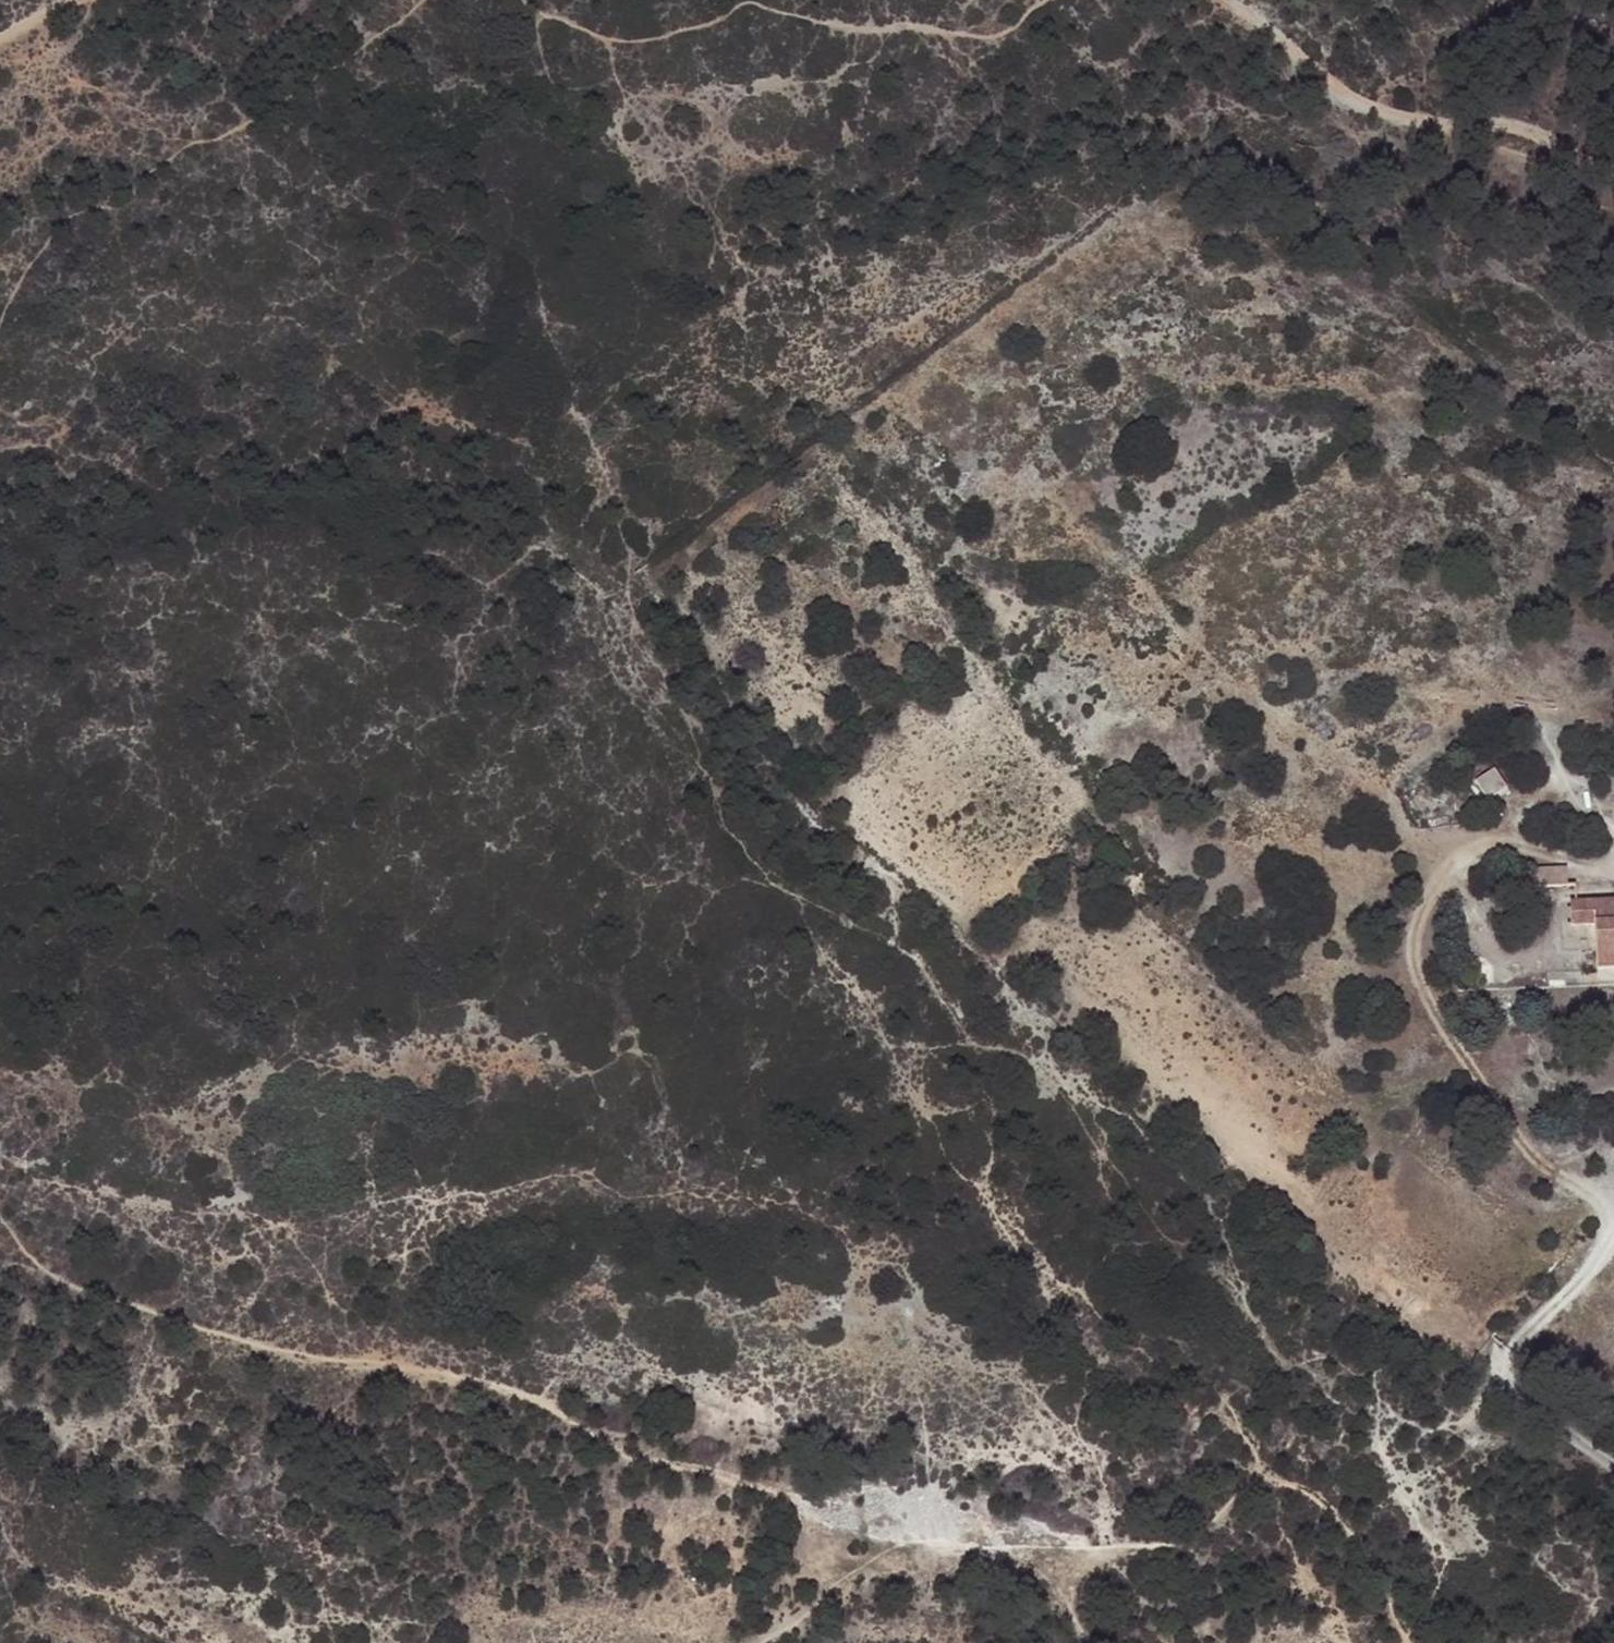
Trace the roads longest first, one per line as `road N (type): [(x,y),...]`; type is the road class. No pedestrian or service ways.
road 1 (track): [(262,1343),(334,1361),(390,1361),(557,1403),(634,1462),(784,1498),(811,1507),(841,1541),(888,1553),(1127,1554),(1179,1539),(1263,1480),(1306,1481),(1325,1493),(1422,1642)]

